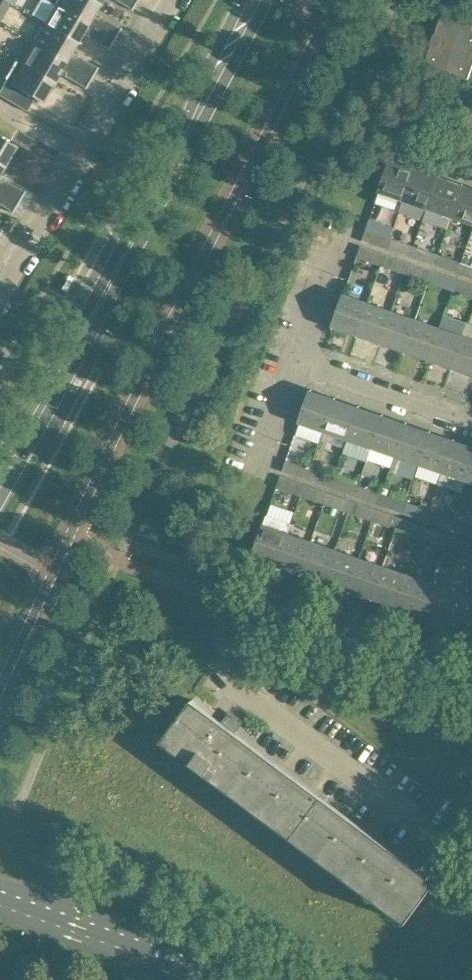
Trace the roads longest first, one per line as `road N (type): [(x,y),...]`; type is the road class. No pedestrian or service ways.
road 1 (residential): [(451,847),(230,684),(223,642),(233,604),(471,688)]
road 2 (tertiary): [(0,487),(255,0)]
road 3 (residential): [(0,287),(171,0)]
road 4 (tertiary): [(218,979),(0,901)]
road 5 (residential): [(471,424),(288,360)]

